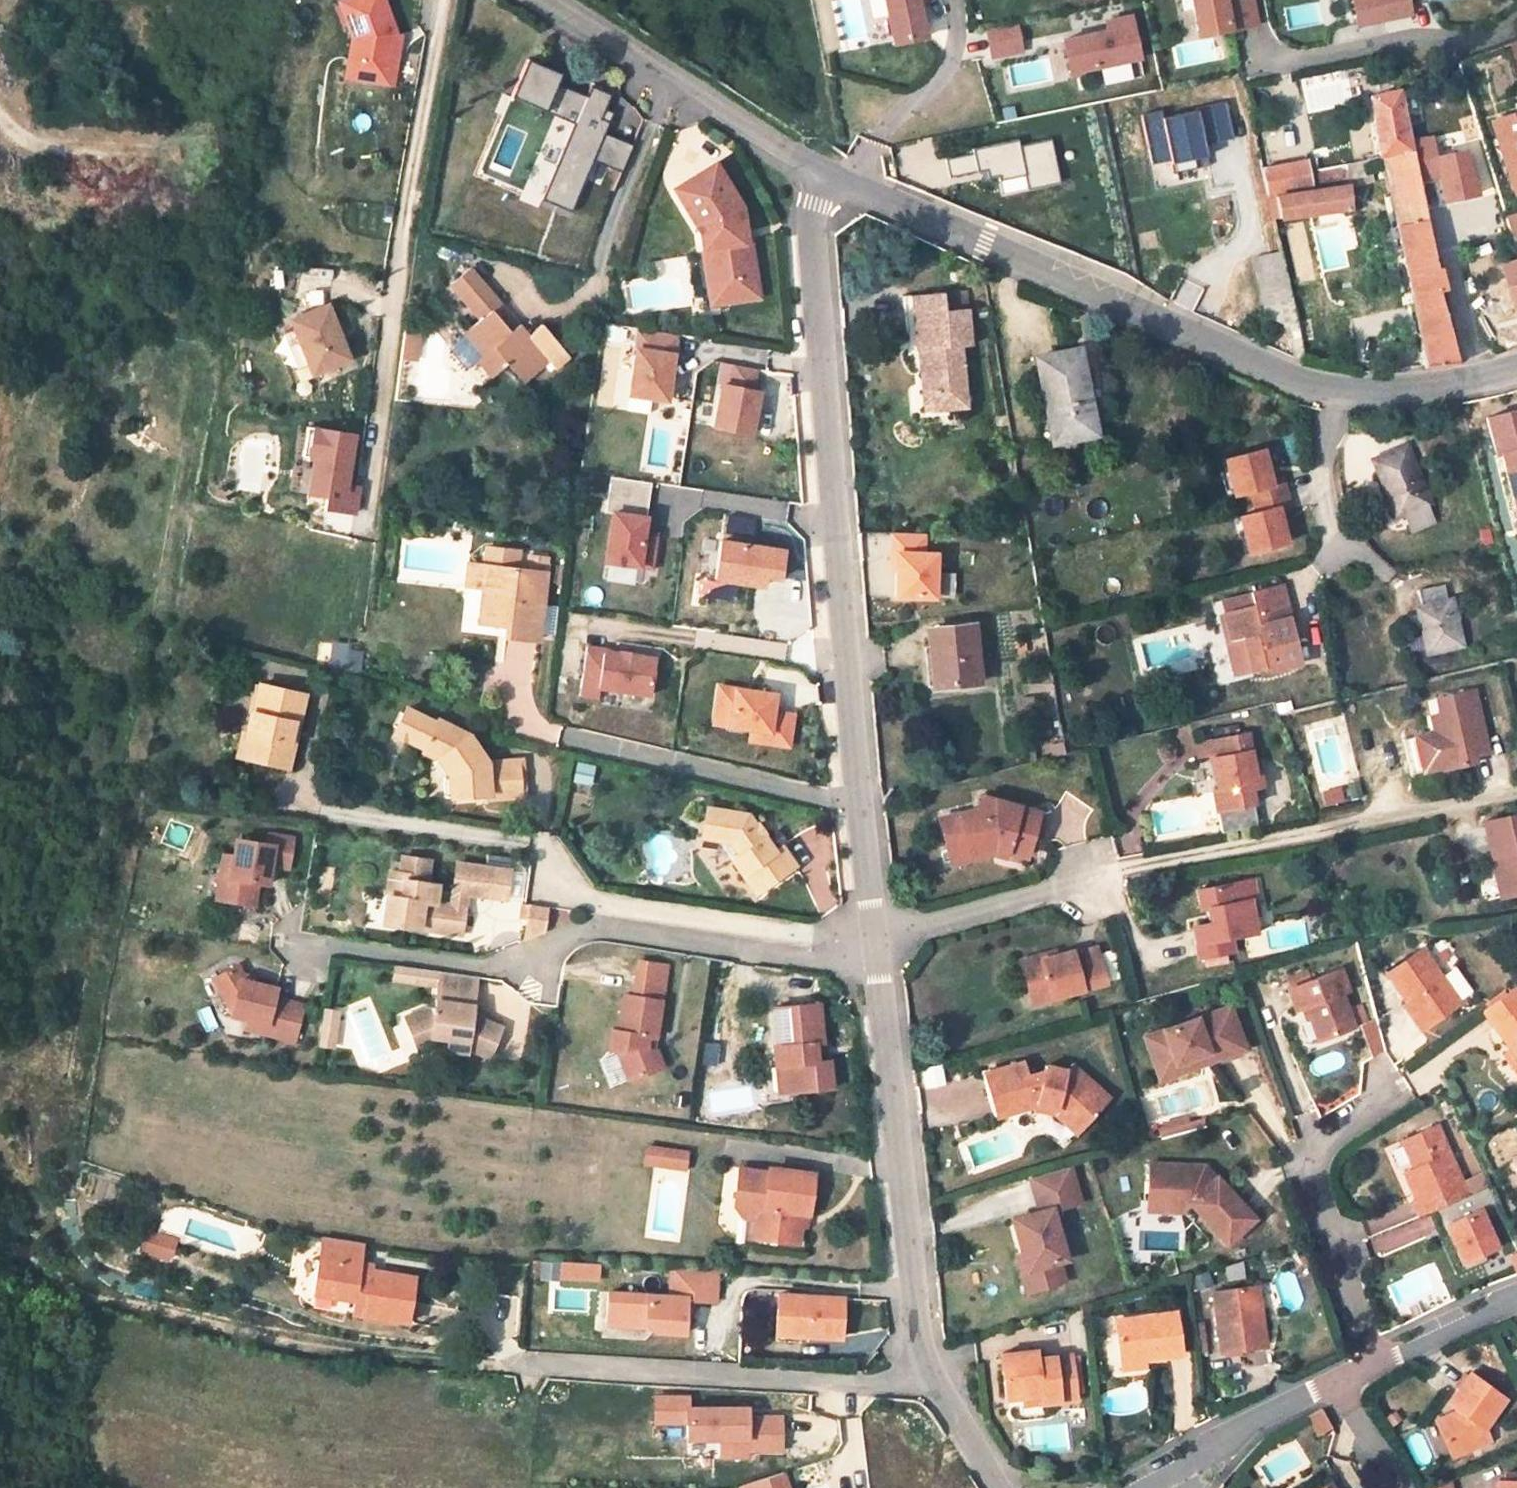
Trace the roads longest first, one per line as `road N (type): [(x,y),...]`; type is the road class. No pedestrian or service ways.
road 1 (residential): [(929,1369),(877,965),(850,662)]
road 2 (unclassified): [(1331,387),(1291,382),(830,174)]
road 3 (track): [(0,1234),(70,1284),(302,1346),(517,1362)]
road 4 (residential): [(445,0),(401,237),(362,526)]
road 5 (residential): [(850,662),(813,224),(830,174)]
road 6 (residential): [(517,1362),(901,1384),(929,1369)]
road 7 (residential): [(1382,1064),(1382,1092),(1305,1160),(1373,1364)]
road 8 (unclassified): [(830,174),(543,0)]
road 9 (residential): [(1337,1381),(1229,1435),(1204,1460),(1151,1487)]
road 10 (unclassified): [(1516,364),(1379,391),(1331,387)]
road 11 (residential): [(850,662),(679,636)]
road 12 (residential): [(1331,387),(1319,481),(1336,554)]
road 13 (residential): [(1516,1298),(1373,1364)]
road 14 (residential): [(1003,1487),(929,1369)]
road 15 (residential): [(1402,1487),(1337,1381)]

